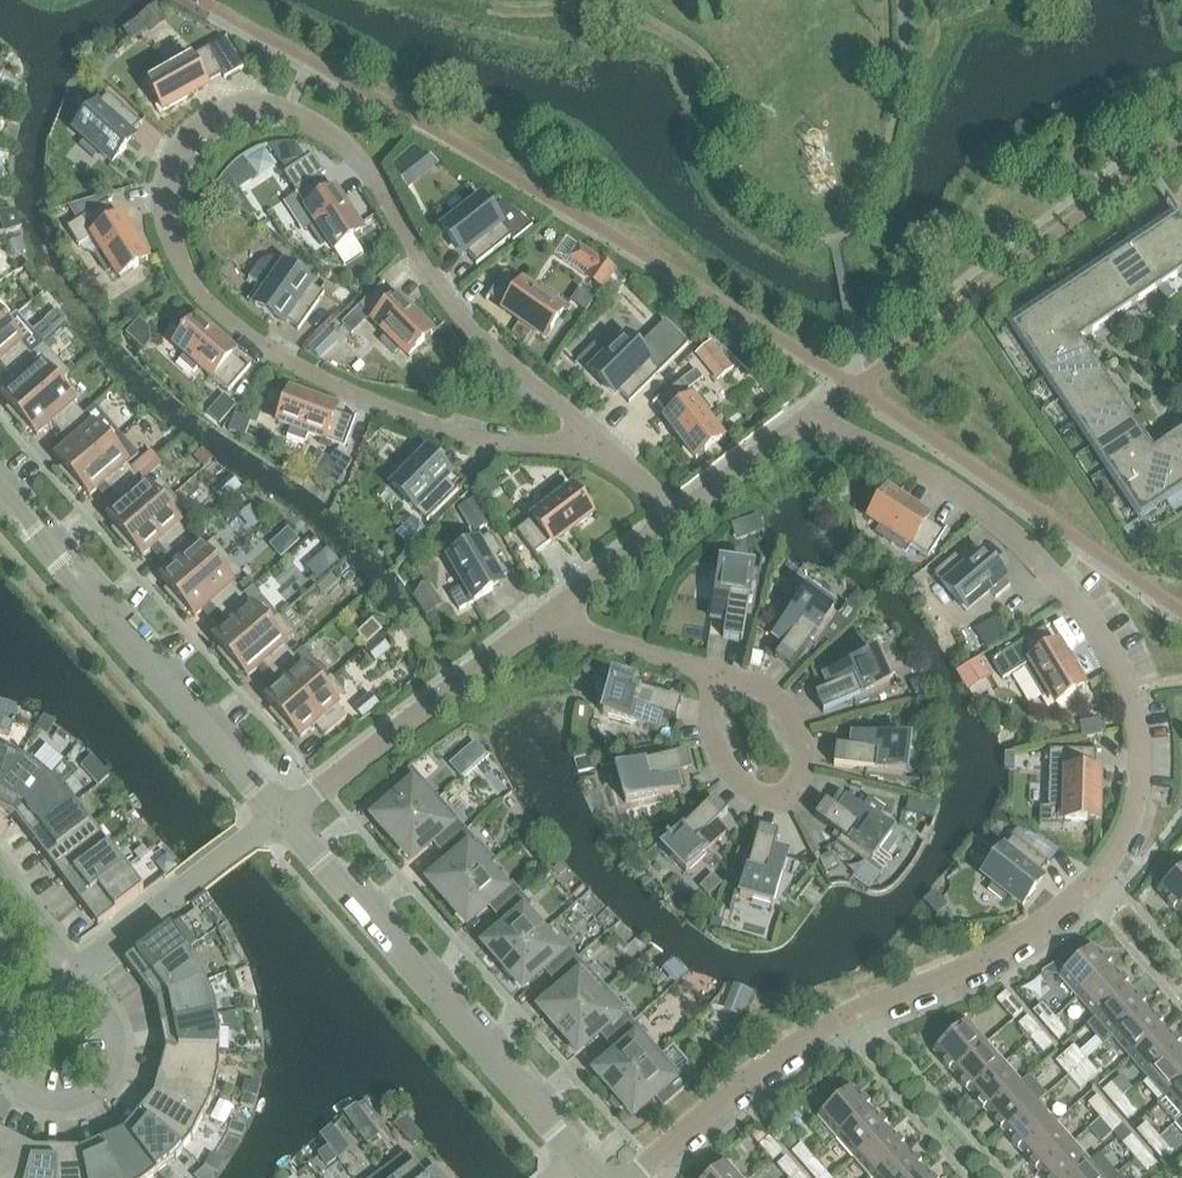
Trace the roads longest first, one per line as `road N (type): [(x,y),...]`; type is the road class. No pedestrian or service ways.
road 1 (residential): [(867,1014),(981,964),(1091,893),(1132,828),(1141,778),(1137,699),(1105,637),(1038,549),(968,497),(882,451),(797,422),(672,518)]
road 2 (residential): [(609,449),(485,444),(386,411),(285,364),(191,286),(166,227),(172,170),(195,132),(241,111),(285,111),(340,141),(486,347)]
road 3 (residential): [(584,1158),(287,812)]
road 4 (residential): [(287,812),(0,485)]
road 5 (residential): [(287,812),(544,620)]
road 6 (residential): [(635,1177),(867,1014)]
road 7 (residential): [(74,965),(121,1037),(115,1081),(91,1102),(60,1106),(37,1102),(0,1065)]
road 8 (residential): [(74,965),(287,812)]
road 9 (residential): [(732,682),(723,729),(735,770),(756,793),(786,798),(798,775),(797,740),(776,704)]
road 10 (residential): [(1006,1177),(867,1014)]
road 11 (residential): [(732,682),(544,620)]
road 12 (residential): [(544,620),(672,518)]
road 13 (residential): [(486,347),(609,449)]
road 14 (residential): [(0,863),(74,965)]

